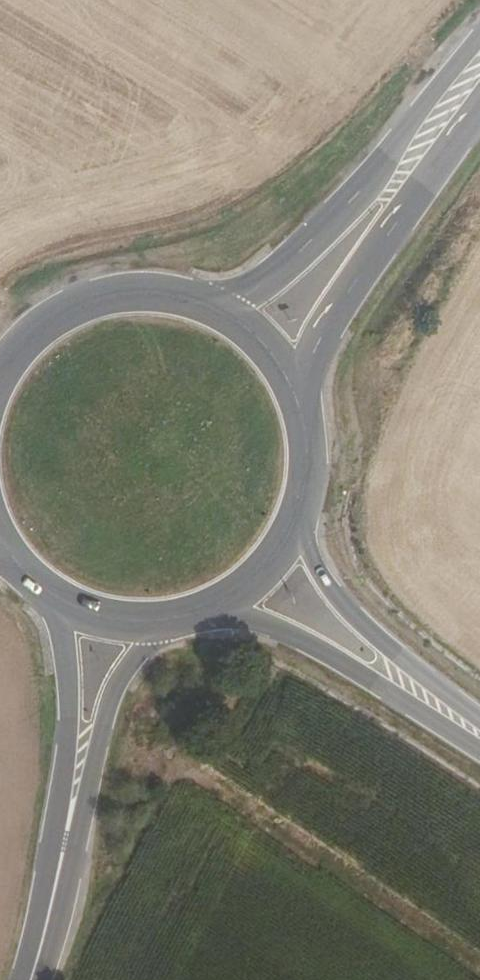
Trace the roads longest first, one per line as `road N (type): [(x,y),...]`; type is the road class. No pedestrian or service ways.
road 1 (primary): [(479,38),(318,235),(219,313)]
road 2 (primary): [(296,390),(319,340),(479,110)]
road 3 (primary): [(222,608),(293,639),(479,750)]
road 4 (primary): [(479,723),(331,593),(309,551),(305,509)]
road 5 (primary): [(219,313),(171,298),(126,296),(84,309),(38,335),(0,383)]
road 6 (unclassified): [(64,848),(122,676),(163,625)]
road 7 (unclassified): [(69,607),(64,848)]
road 8 (unclassified): [(64,848),(32,979)]
road 9 (primary): [(222,608),(282,556),(305,509)]
road 10 (primary): [(305,509),(311,449),(296,390)]

